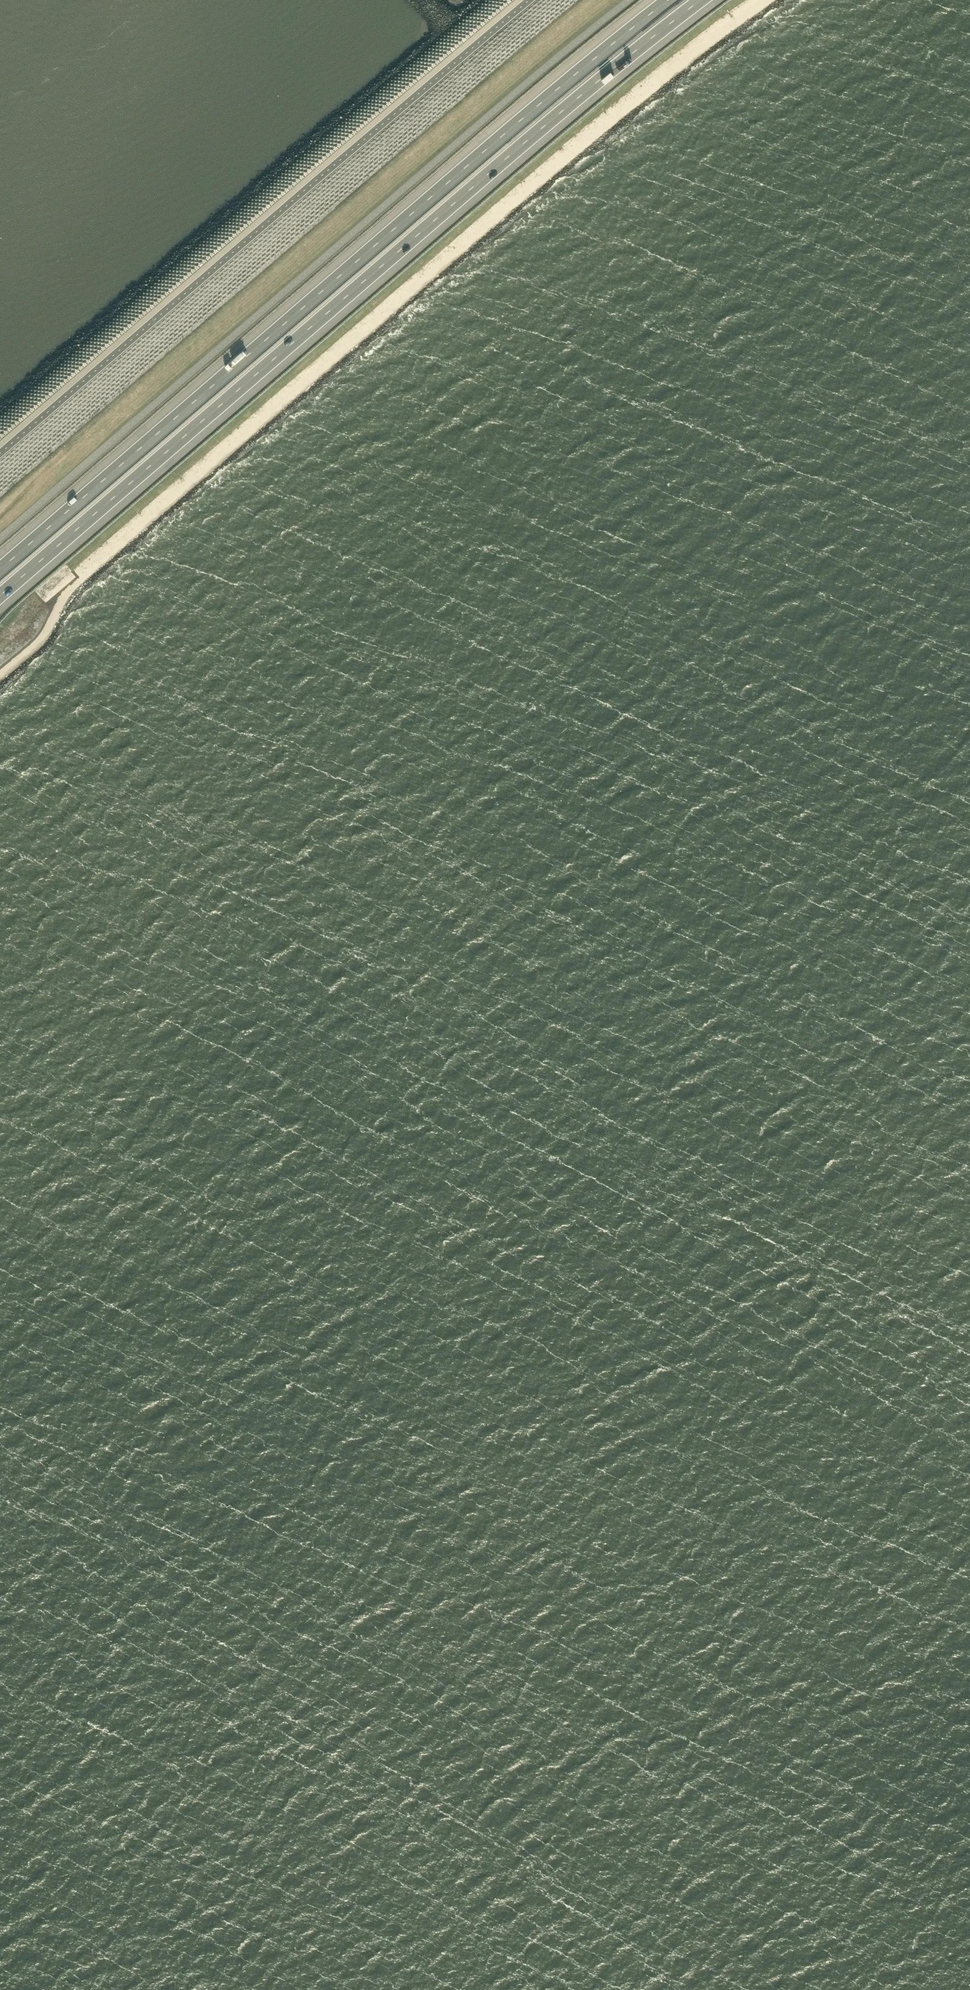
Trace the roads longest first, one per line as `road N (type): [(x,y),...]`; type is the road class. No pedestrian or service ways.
road 1 (motorway): [(0,594),(699,0)]
road 2 (motorway): [(666,0),(0,568)]

